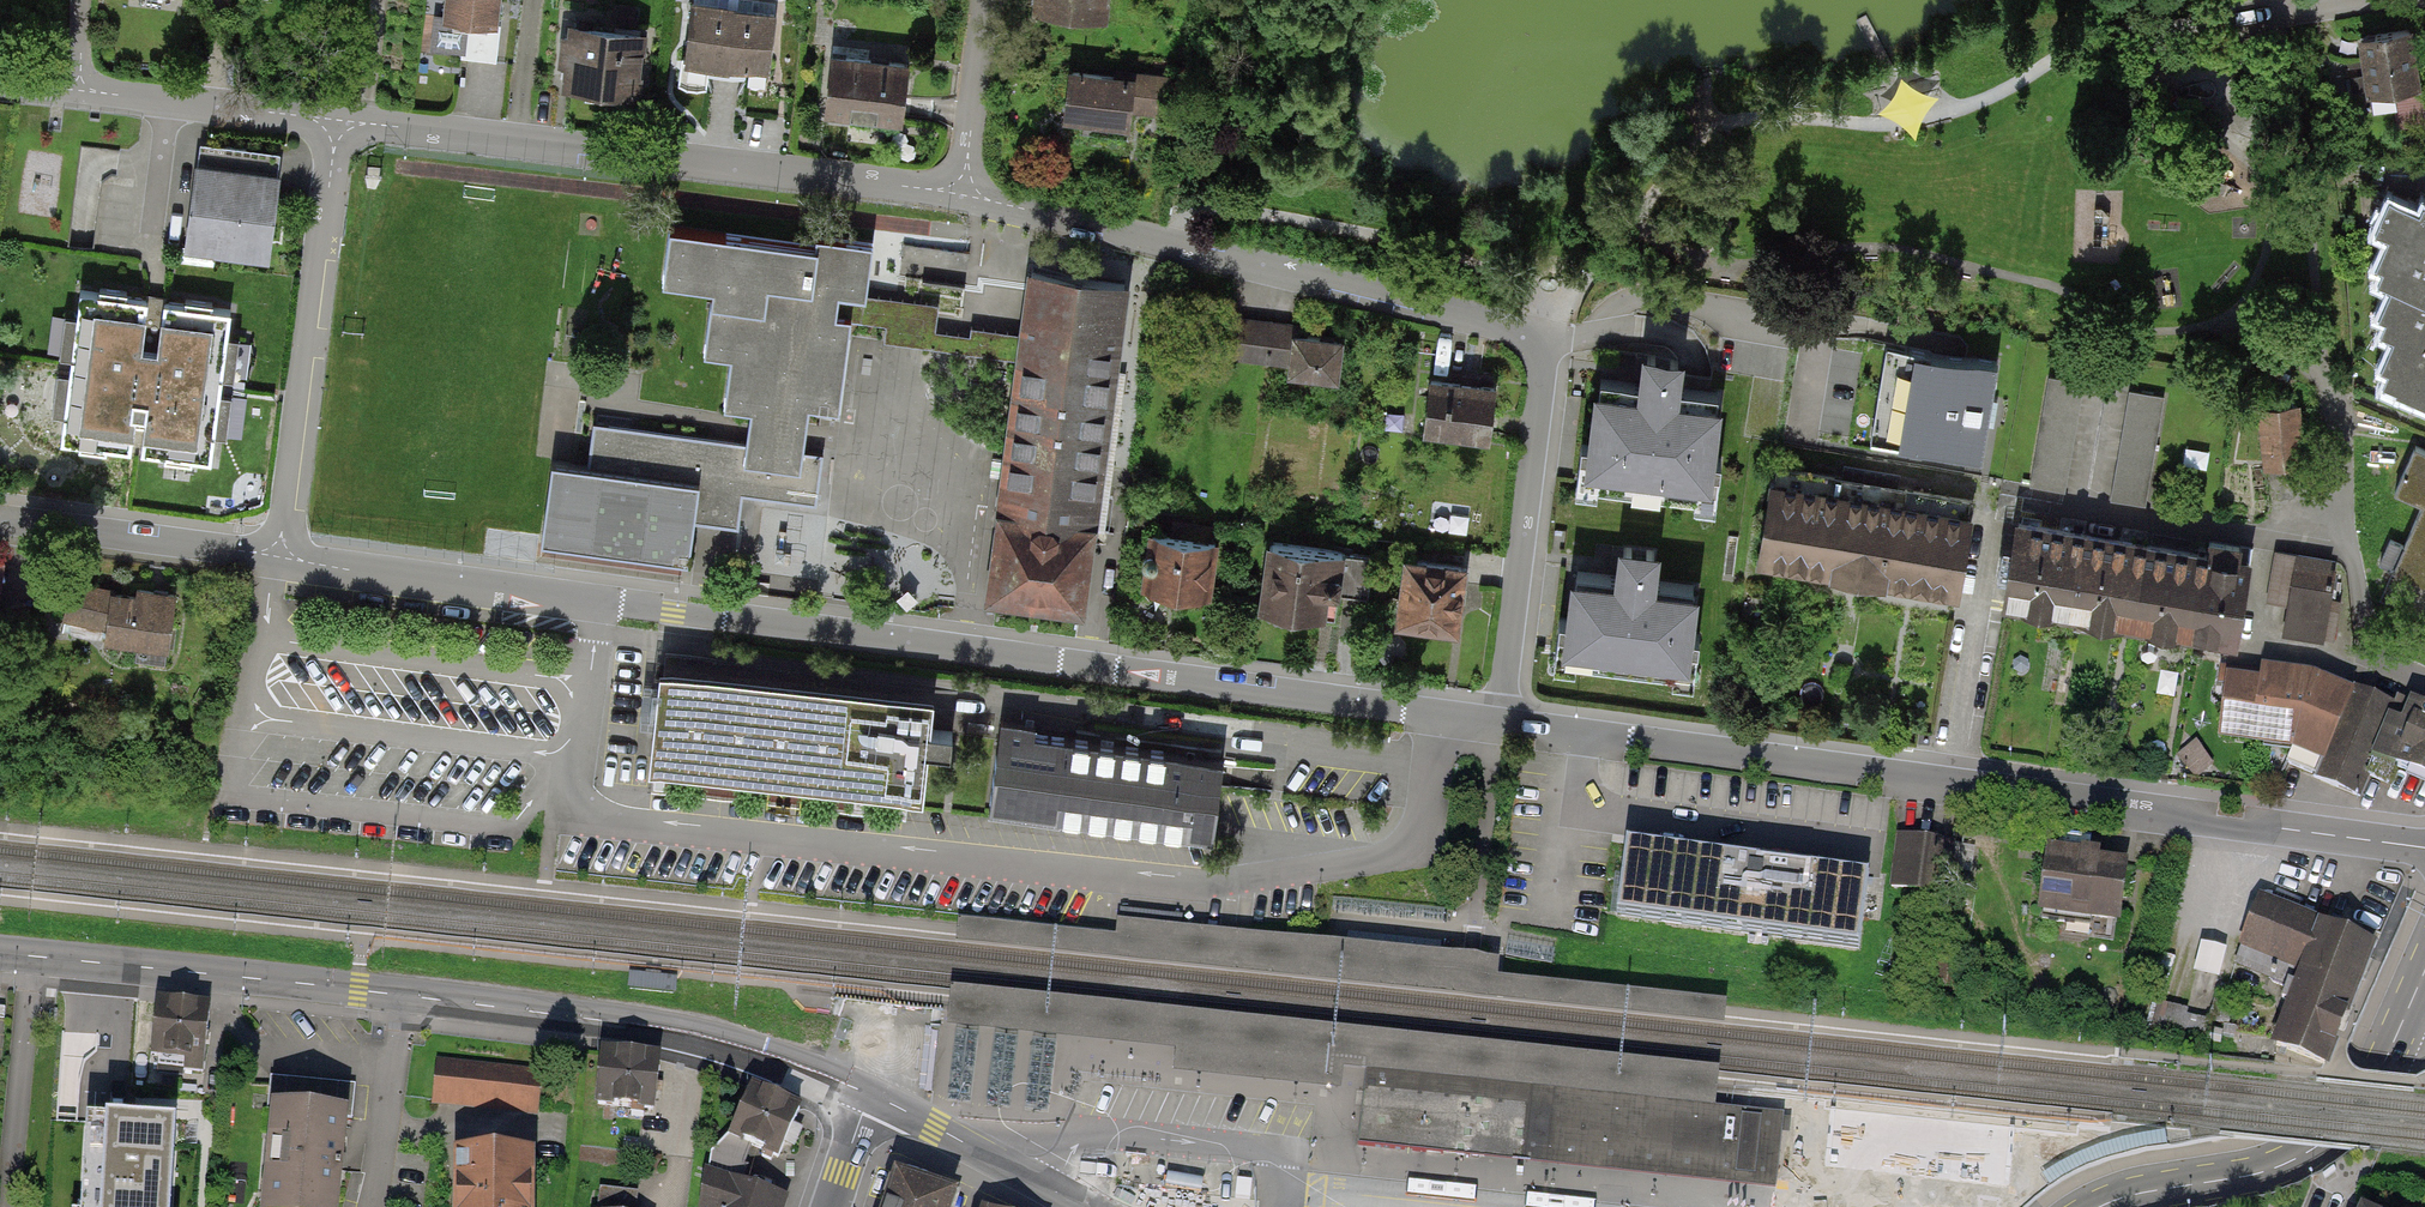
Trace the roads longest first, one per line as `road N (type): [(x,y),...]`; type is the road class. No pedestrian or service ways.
road 1 (residential): [(278,557),(1496,724)]
road 2 (residential): [(962,191),(1551,342),(1496,724)]
road 3 (residential): [(1496,724),(2424,850)]
road 4 (tertiary): [(870,1094),(768,1056),(648,1027),(0,953)]
road 5 (residential): [(339,120),(962,191)]
road 6 (residential): [(278,557),(339,120)]
road 7 (residential): [(2393,1042),(2348,1116),(2291,1165),(2102,1206)]
road 8 (residential): [(0,520),(278,557)]
road 9 (residential): [(79,91),(339,120)]
road 10 (tertiary): [(1088,1206),(870,1094)]
road 11 (residential): [(987,0),(962,191)]

